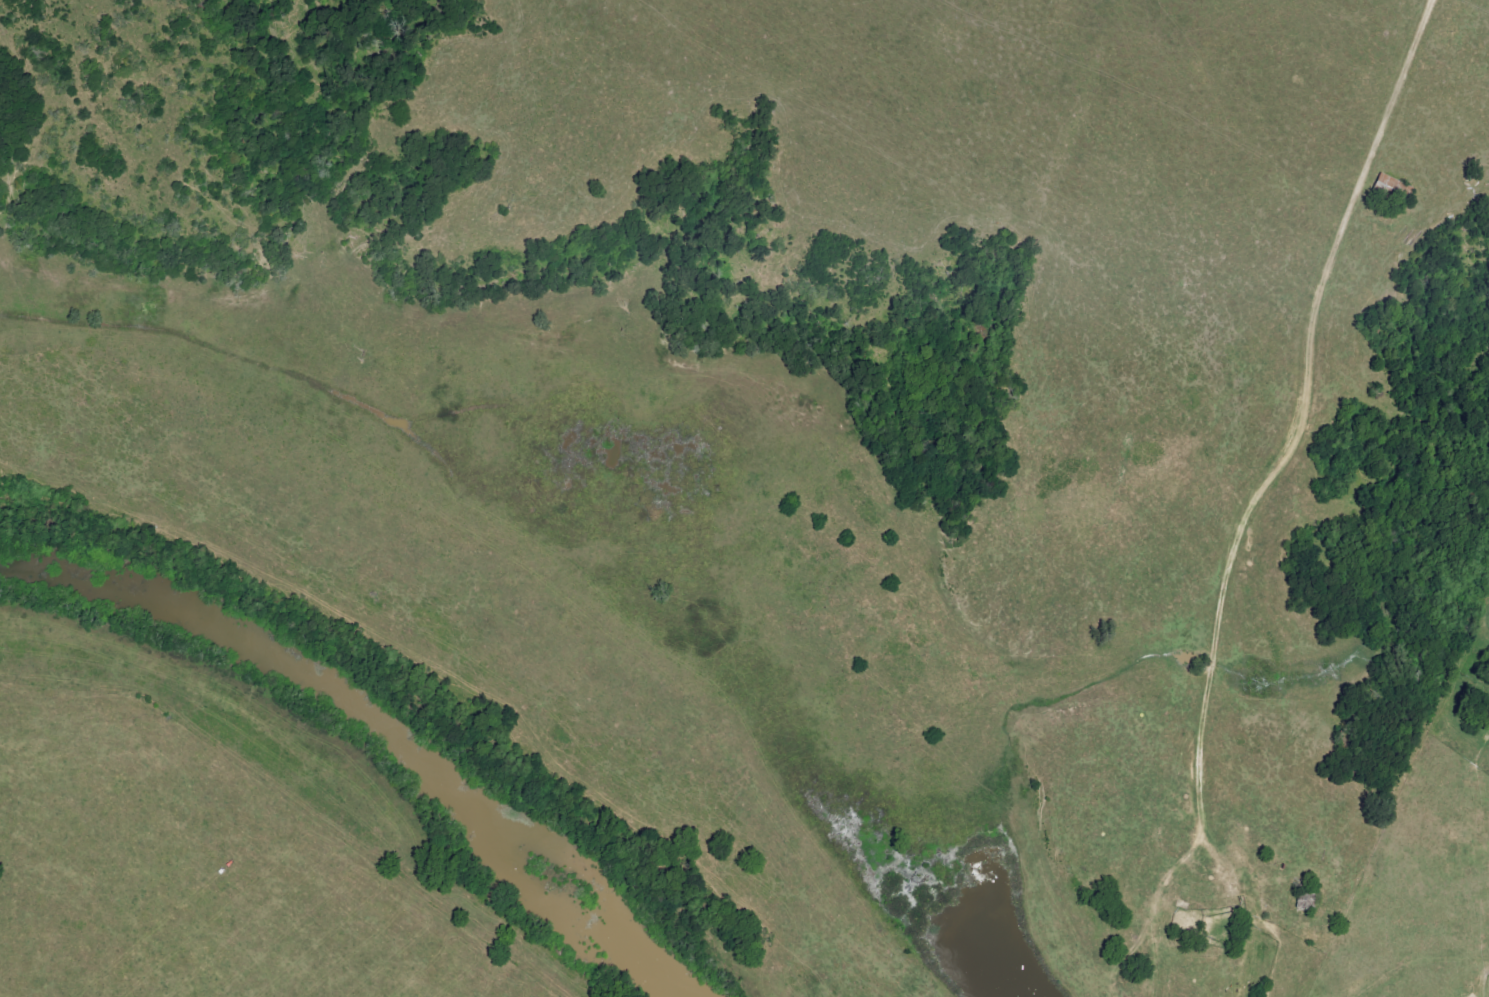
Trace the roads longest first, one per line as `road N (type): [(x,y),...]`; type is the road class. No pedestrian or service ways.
road 1 (track): [(1254,996),(1247,924),(1195,815),(1197,649),(1213,559),(1272,480),(1279,326),(1442,0)]

